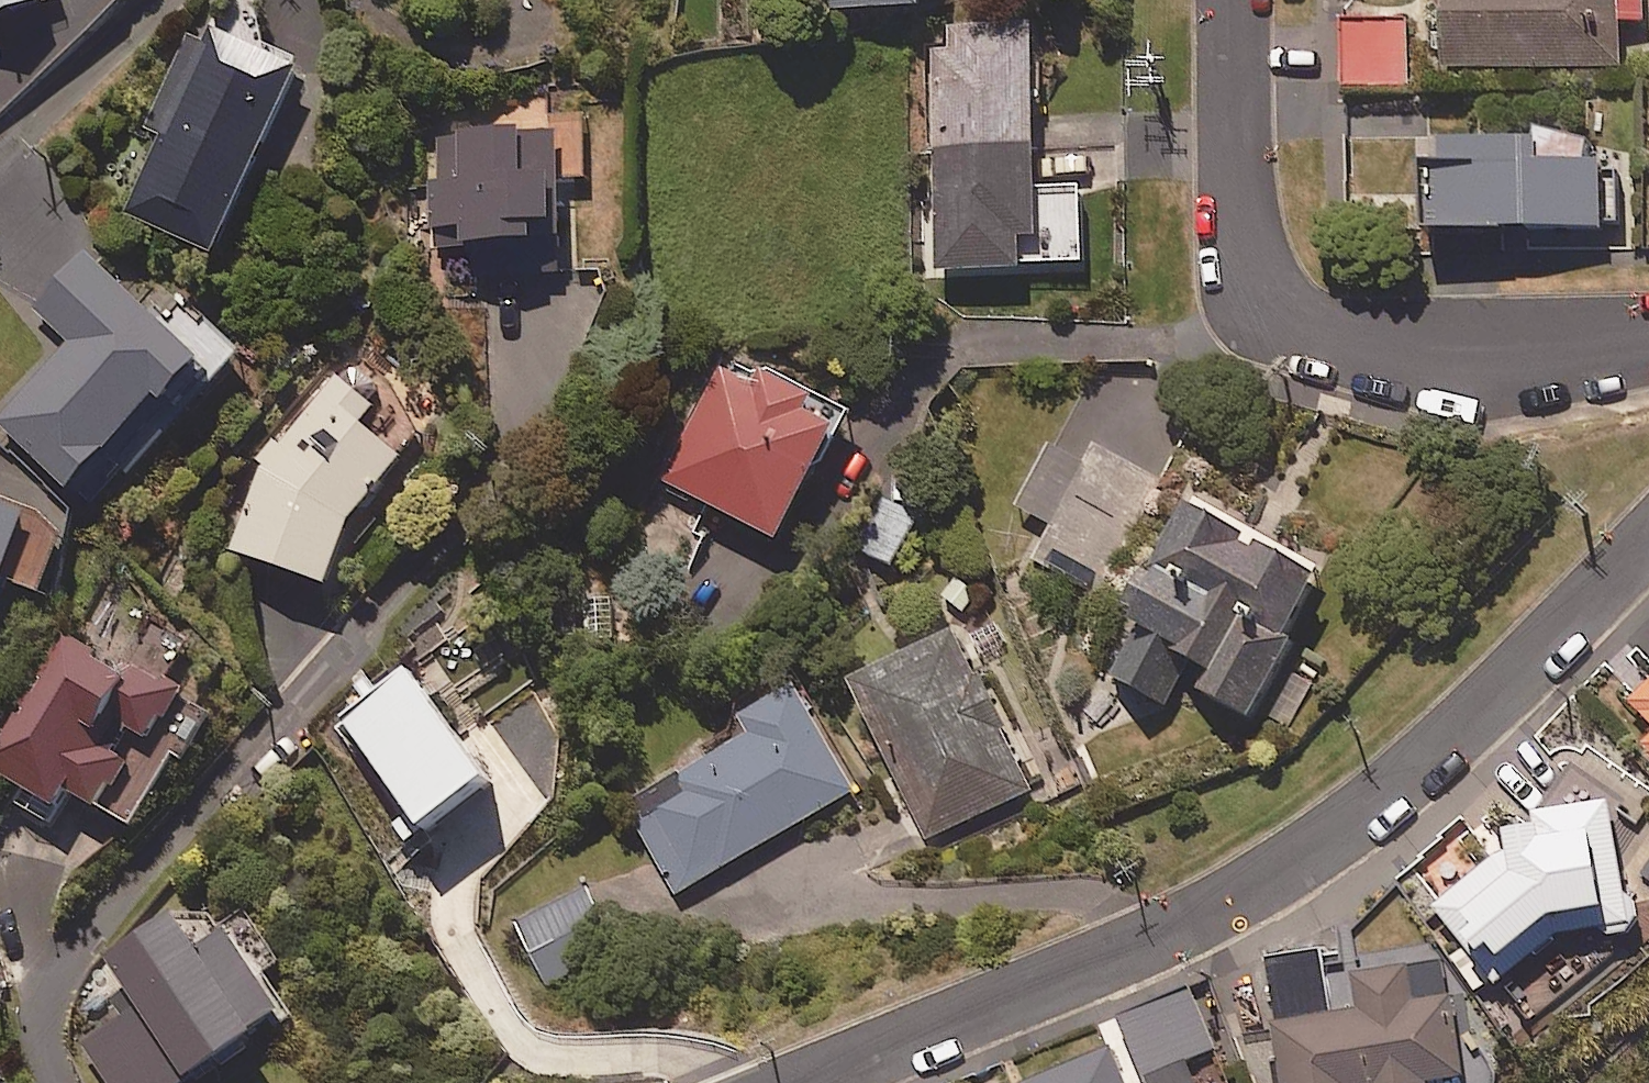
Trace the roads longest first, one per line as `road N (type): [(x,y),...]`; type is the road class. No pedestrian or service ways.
road 1 (residential): [(1648,536),(1426,763),(1243,894),(803,1082)]
road 2 (residential): [(1232,0),(1233,215),(1241,258),(1285,317),(1322,334),(1375,340),(1648,334)]

